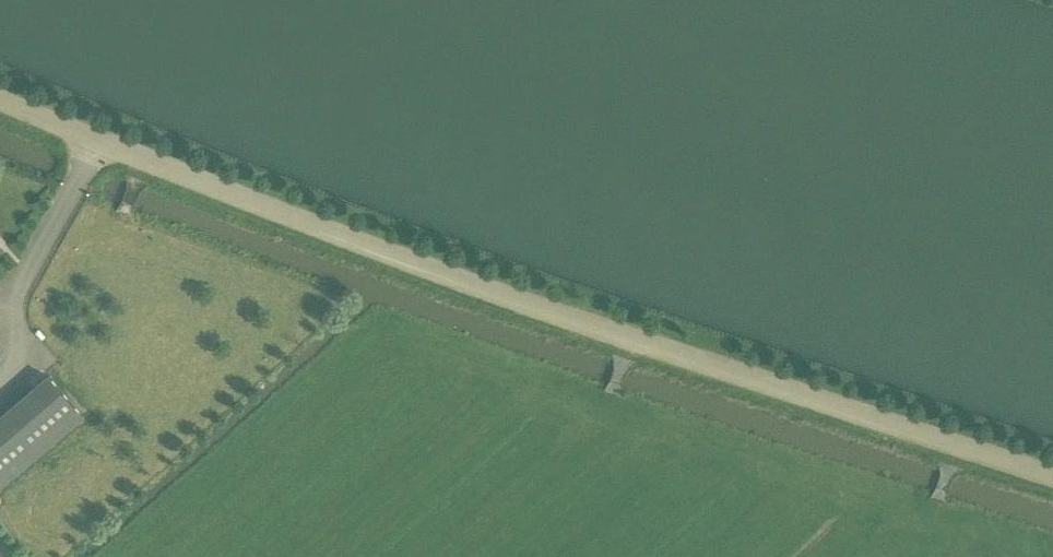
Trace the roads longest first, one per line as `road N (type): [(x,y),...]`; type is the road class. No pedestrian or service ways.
road 1 (unclassified): [(1052,478),(478,291),(0,103)]

